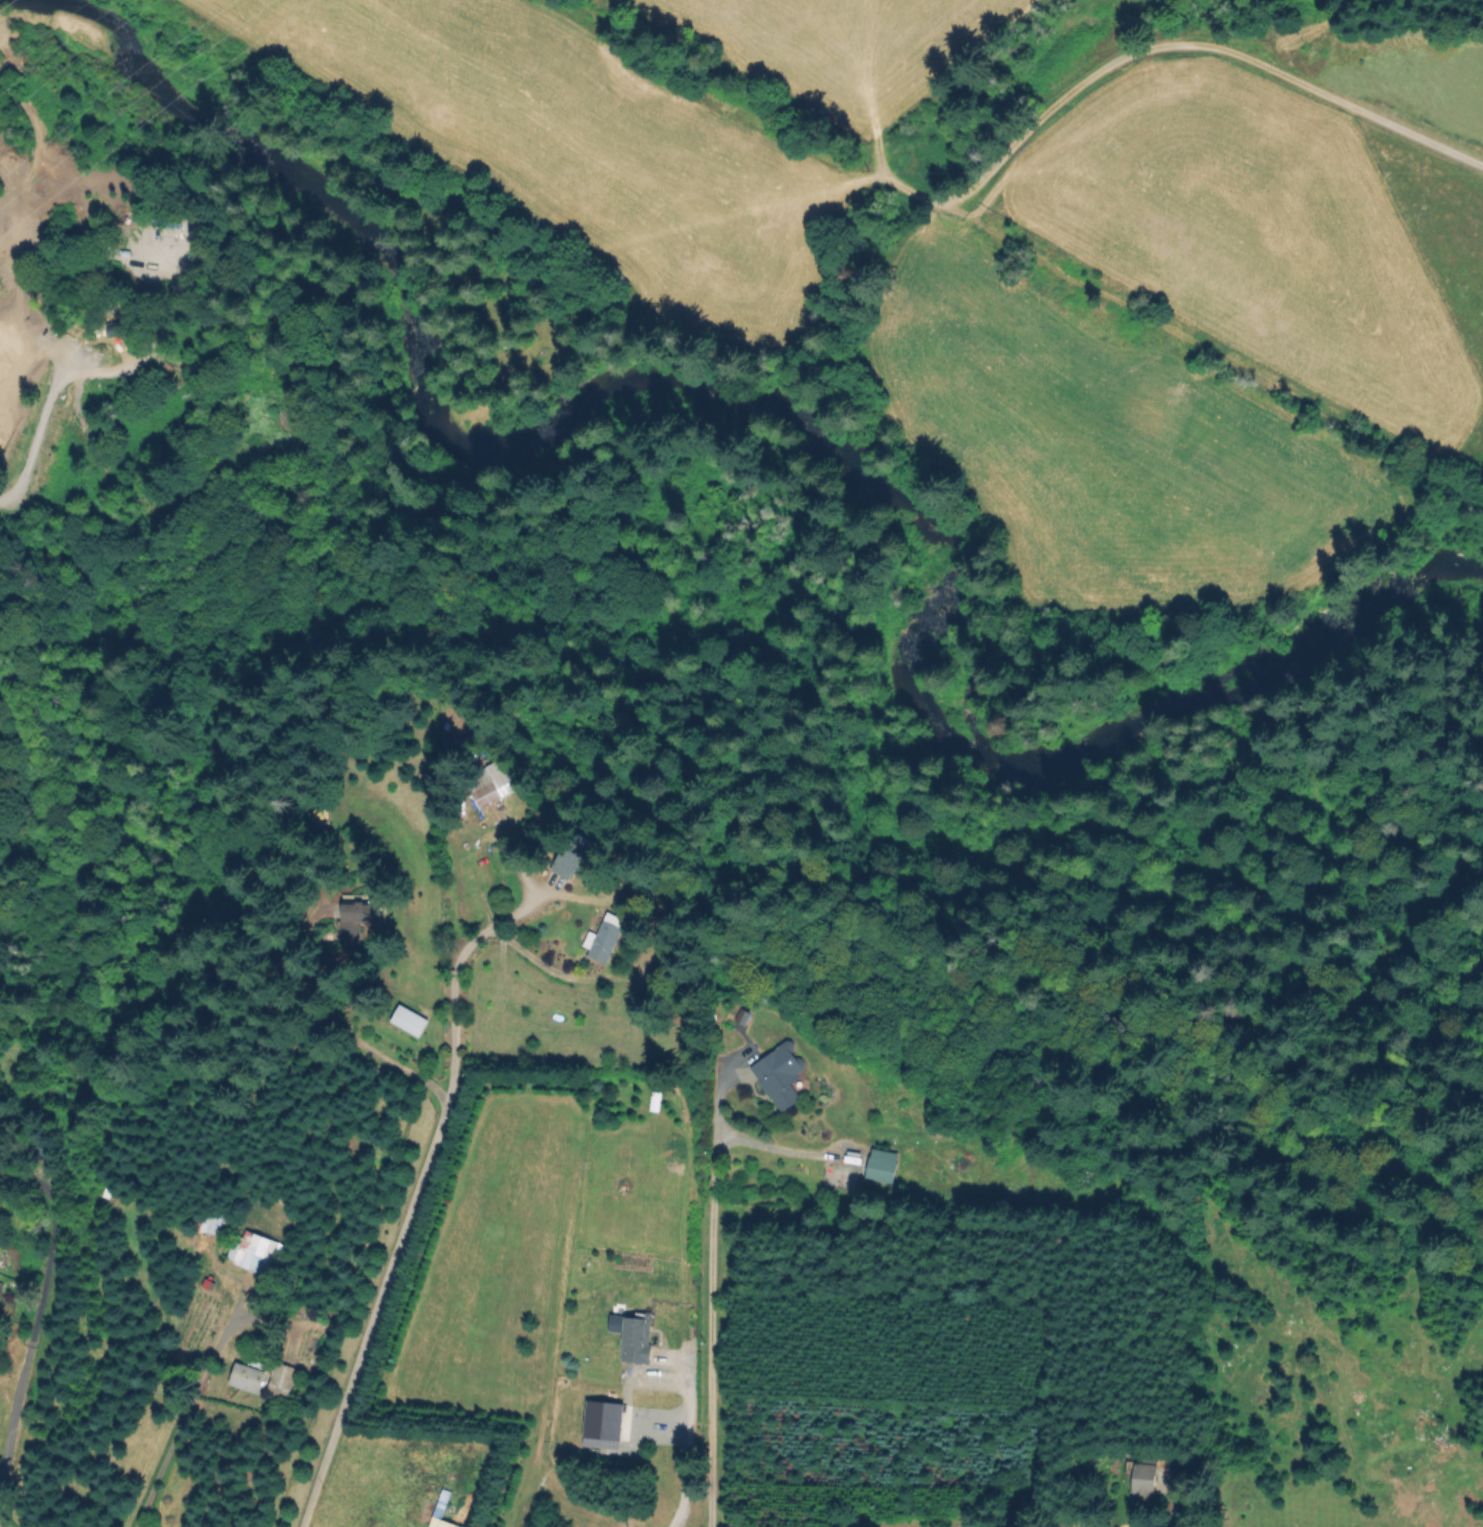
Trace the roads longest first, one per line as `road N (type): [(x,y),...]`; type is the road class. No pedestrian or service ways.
road 1 (residential): [(711,1526),(715,1071)]
road 2 (residential): [(301,1526),(438,1125)]

